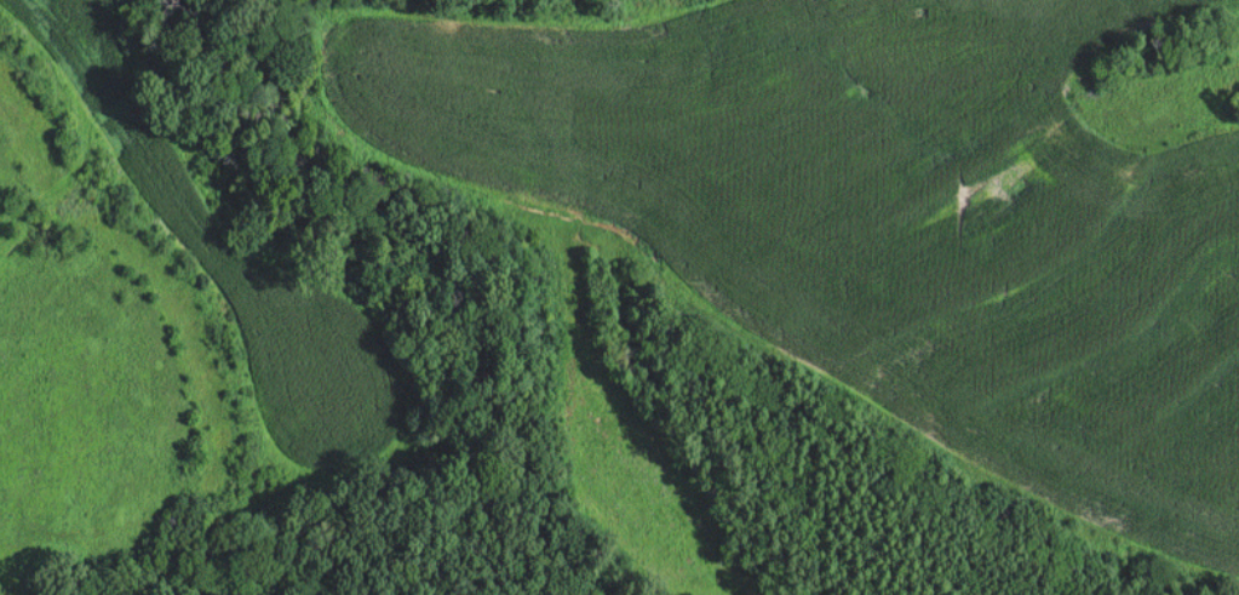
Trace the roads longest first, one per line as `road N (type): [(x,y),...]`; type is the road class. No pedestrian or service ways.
road 1 (residential): [(76,0),(59,55),(78,115),(75,155),(59,185),(0,240)]

